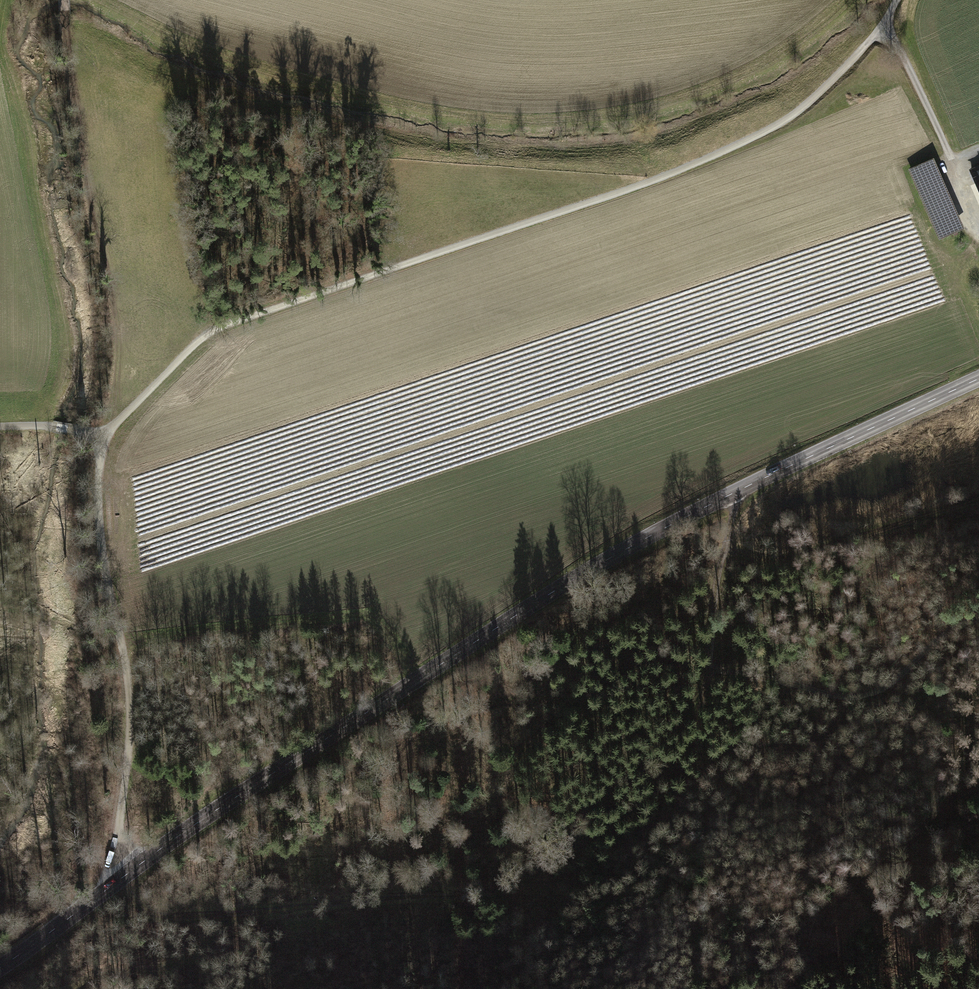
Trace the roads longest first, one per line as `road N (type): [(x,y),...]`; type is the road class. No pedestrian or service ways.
road 1 (track): [(126,875),(117,842),(131,712),(101,528),(103,438),(215,330),(705,160),(793,116),(884,23)]
road 2 (tertiary): [(978,379),(742,489),(558,587),(213,811),(0,968)]
road 3 (track): [(72,988),(93,971),(167,970),(193,956),(229,913),(490,890),(585,842),(691,739),(708,689),(725,540)]
road 4 (track): [(103,438),(114,360),(108,276),(82,193),(63,16)]
road 5 (track): [(710,669),(862,696),(903,674),(947,631),(978,618)]
road 6 (track): [(978,498),(777,563),(735,552),(725,540)]
road 7 (track): [(978,788),(789,938)]
road 8 (track): [(884,23),(978,222)]
road 9 (track): [(229,913),(157,916),(117,881)]

